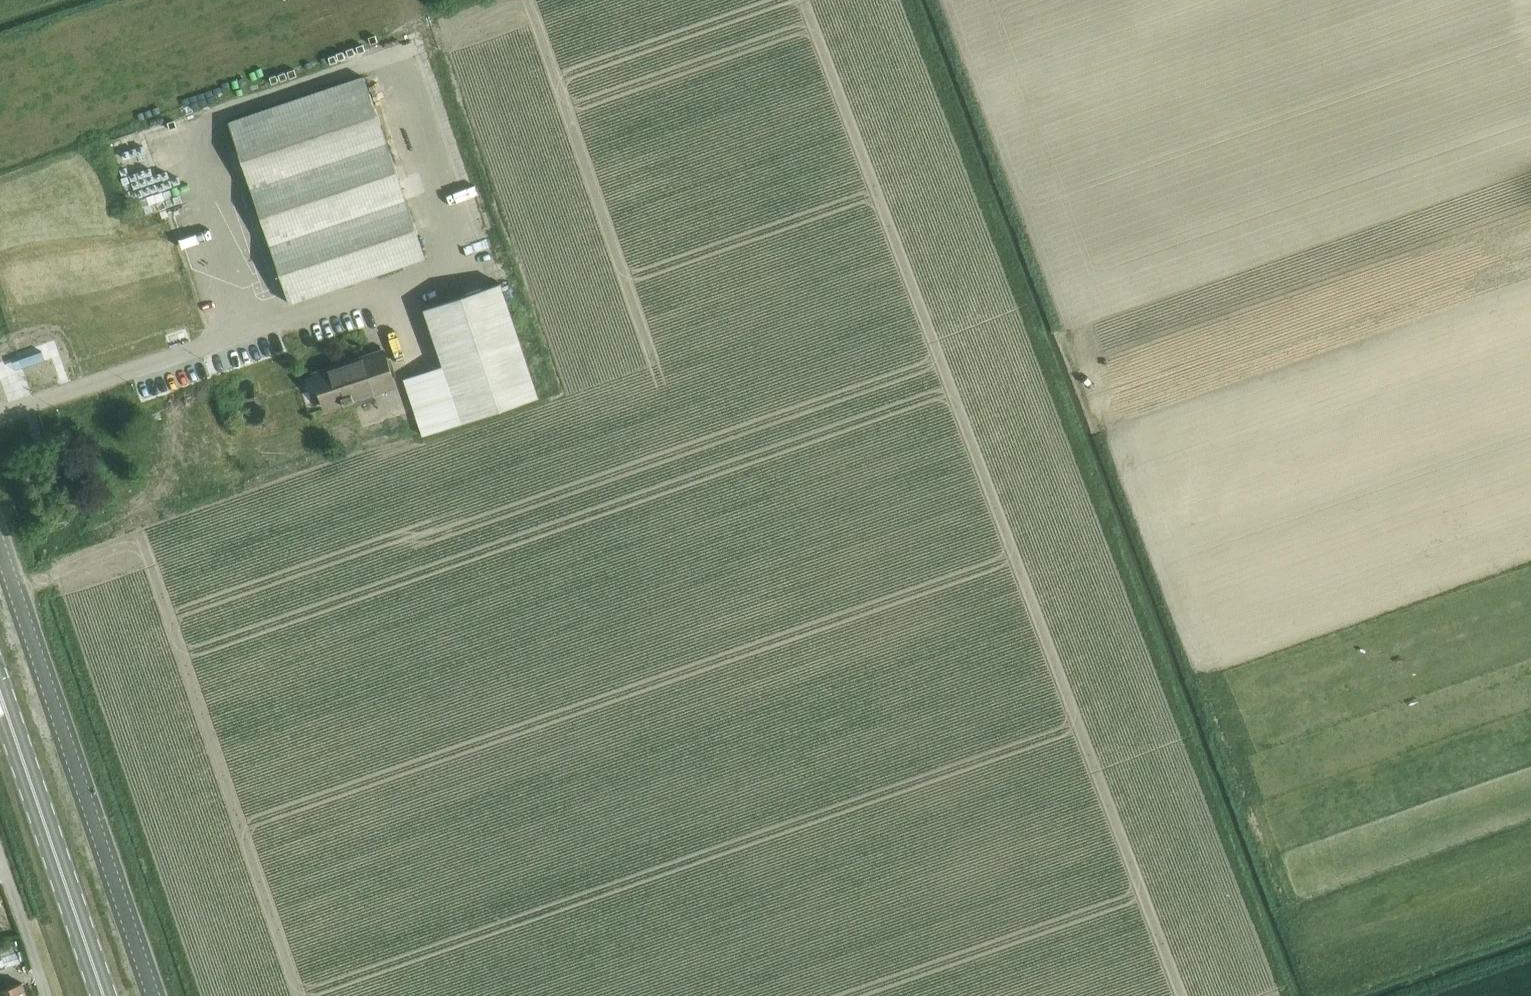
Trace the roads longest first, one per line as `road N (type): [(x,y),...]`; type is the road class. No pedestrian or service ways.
road 1 (unclassified): [(158,995),(0,536)]
road 2 (primary): [(104,995),(0,697)]

